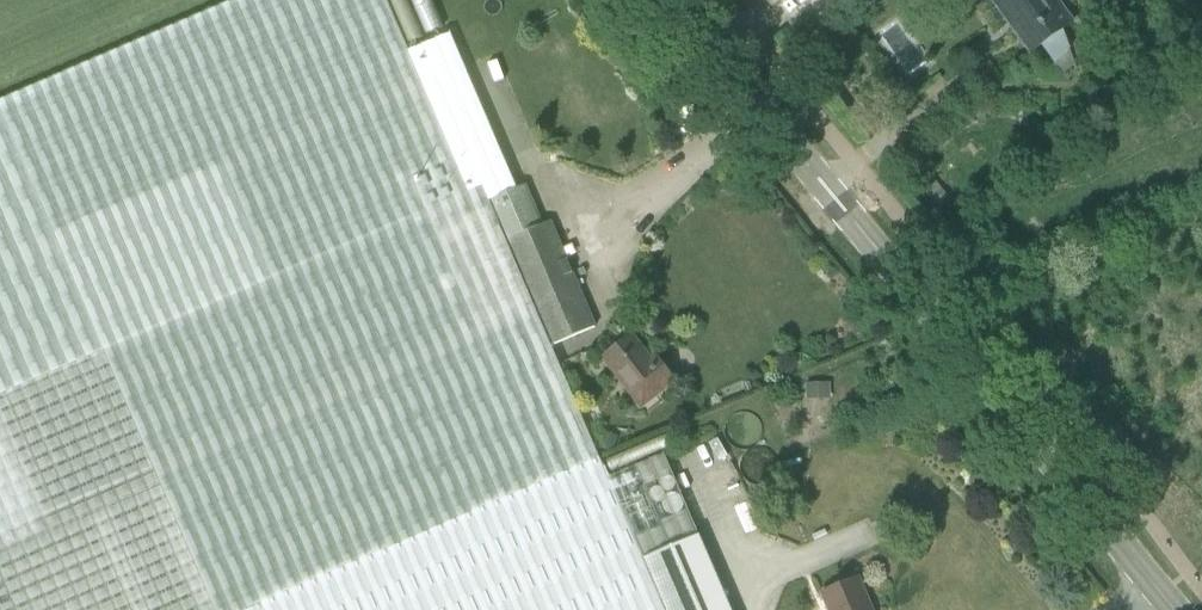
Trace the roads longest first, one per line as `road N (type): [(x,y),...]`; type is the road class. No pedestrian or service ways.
road 1 (tertiary): [(1171,609),(666,0)]

